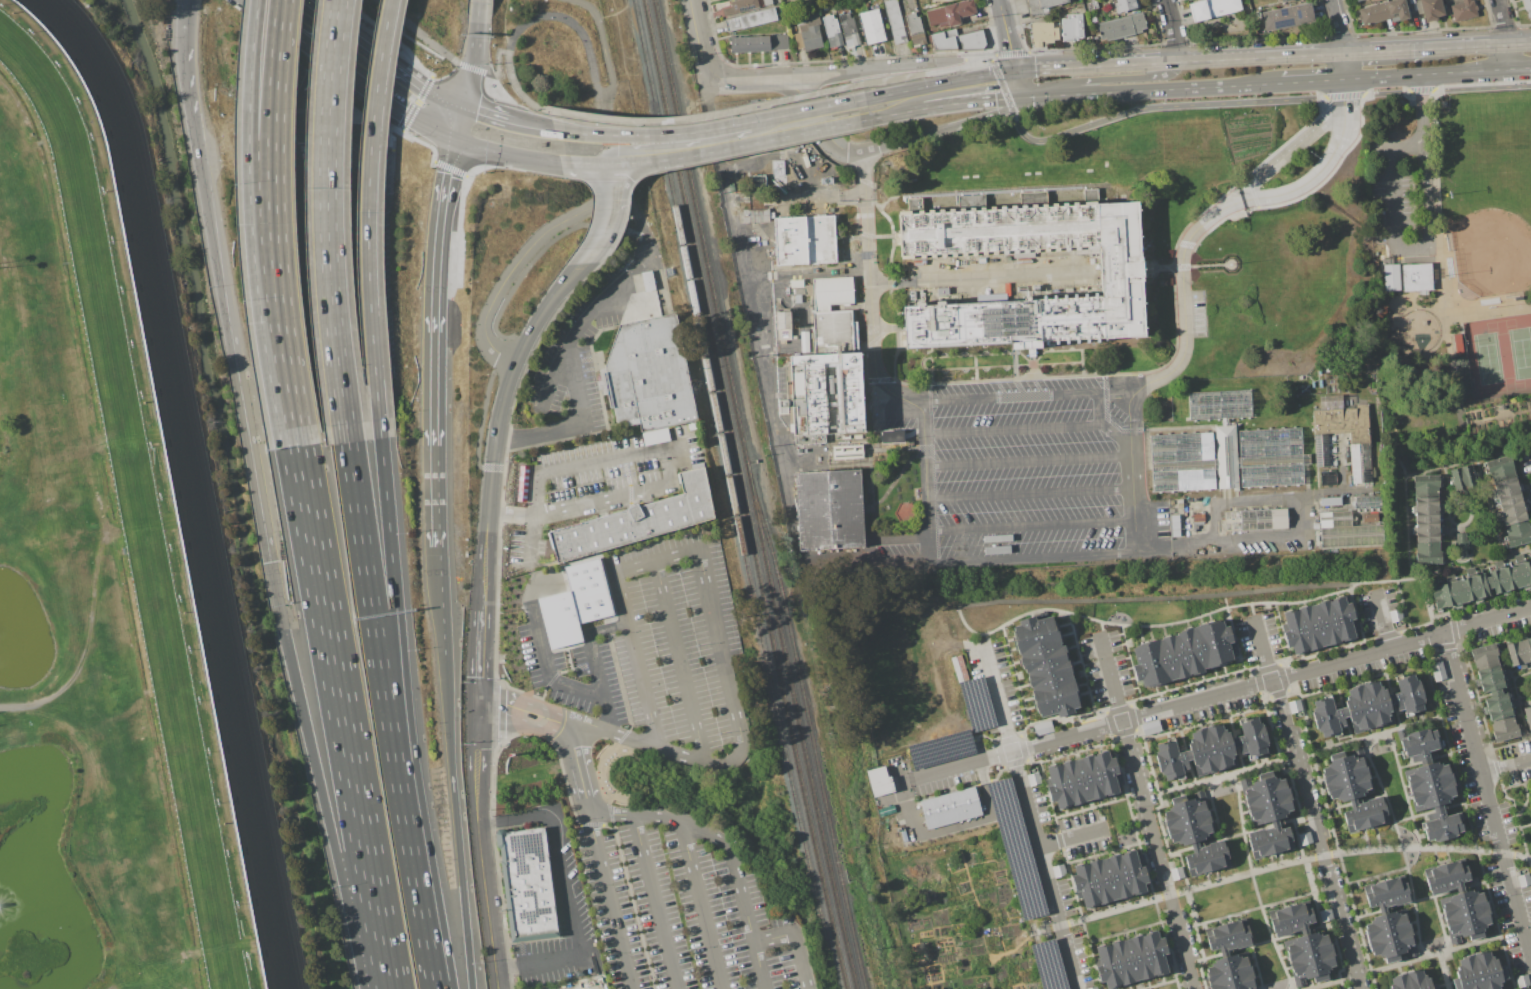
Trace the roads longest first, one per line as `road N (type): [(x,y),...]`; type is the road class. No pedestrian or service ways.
road 1 (motorway): [(186,10),(189,96),(269,561)]
road 2 (motorway): [(296,446),(390,988)]
road 3 (residential): [(1530,609),(1013,752)]
road 4 (motorway): [(424,913),(347,442)]
road 5 (motorway): [(424,913),(380,438)]
road 6 (motorway): [(347,442),(326,206),(338,0)]
road 7 (motorway): [(380,438),(367,213),(391,0)]
road 8 (motorway): [(269,561),(372,988)]
road 9 (motorway): [(472,988),(443,653)]
road 10 (residential): [(1530,951),(1445,634)]
road 11 (motorway): [(283,0),(274,146),(277,327)]
road 12 (residential): [(1361,988),(1274,681)]
road 13 (residential): [(1124,721),(1196,988)]
road 14 (motorway): [(435,546),(434,282)]
road 15 (secondary): [(612,163),(679,158),(868,119)]
road 16 (residential): [(515,361),(483,336),(496,292),(539,237),(619,189)]
road 17 (residential): [(1013,752),(1079,988)]
road 18 (tertiary): [(476,775),(499,988)]
road 19 (motorway): [(248,139),(258,258),(277,327)]
road 20 (secondary): [(1345,80),(1530,69)]
road 21 (tertiary): [(863,151),(1011,108),(1022,94)]
road 22 (residential): [(960,59),(823,74),(796,88)]
road 23 (secondary): [(1342,54),(1176,62)]
road 24 (secondary): [(271,17),(395,110)]
road 25 (secondary): [(424,89),(304,0)]
road 26 (motorway): [(434,282),(452,139)]
road 27 (secondary): [(1046,93),(1171,74),(1176,62)]
road 28 (motorway): [(257,0),(248,139)]
road 29 (secondary): [(997,73),(864,99)]
road 30 (secondary): [(1159,91),(1282,85)]
road 31 (motorway): [(277,327),(296,446)]

